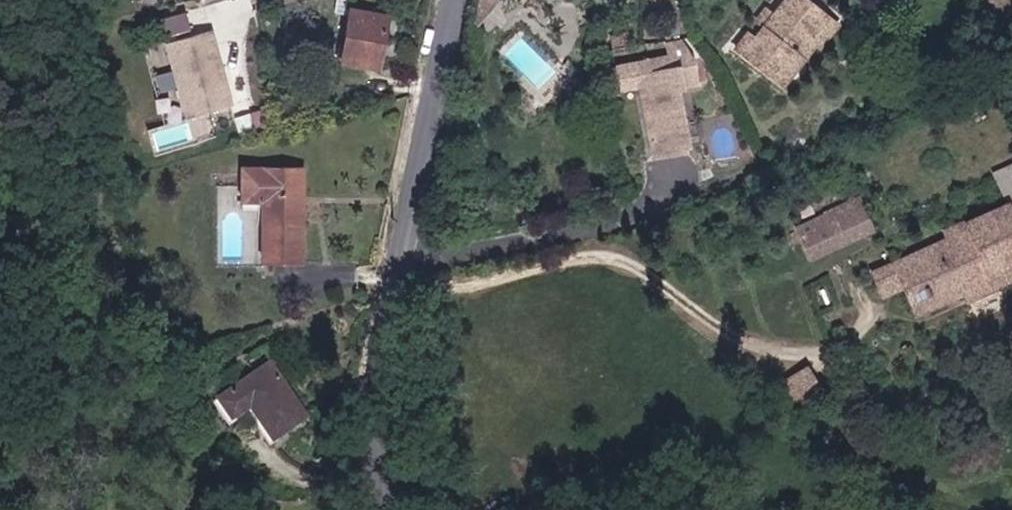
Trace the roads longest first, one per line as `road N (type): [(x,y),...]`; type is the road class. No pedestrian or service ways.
road 1 (residential): [(393,294),(616,256),(704,316),(787,353),(834,351)]
road 2 (residential): [(400,260),(642,208),(676,185)]
road 3 (residential): [(457,0),(400,260)]
road 4 (residential): [(393,294),(367,431),(393,509)]

